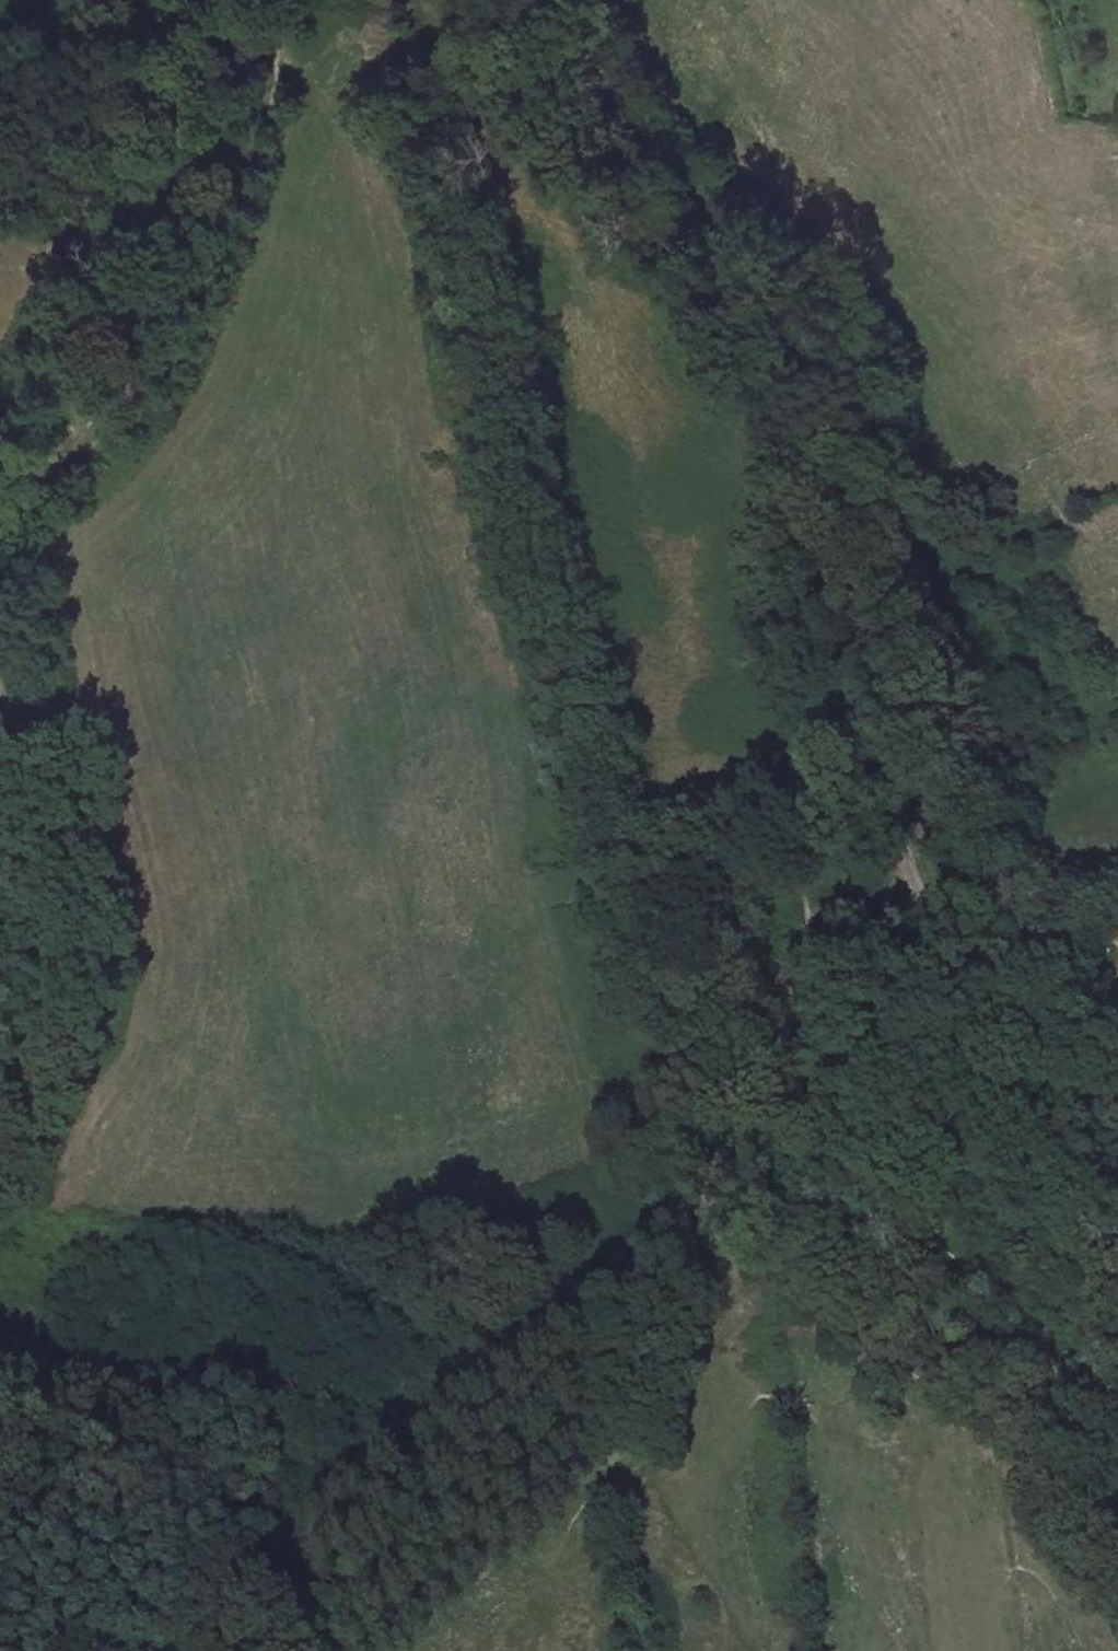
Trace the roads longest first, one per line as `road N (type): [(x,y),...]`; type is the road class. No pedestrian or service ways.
road 1 (track): [(1117,1153),(1097,1136),(1019,994),(956,945),(909,874),(833,578),(842,476),(823,382),(767,296),(669,187),(567,0)]
road 2 (track): [(266,0),(268,45),(226,237),(120,414),(55,478),(0,517)]
road 3 (track): [(0,706),(64,982),(53,1038),(0,1117)]

